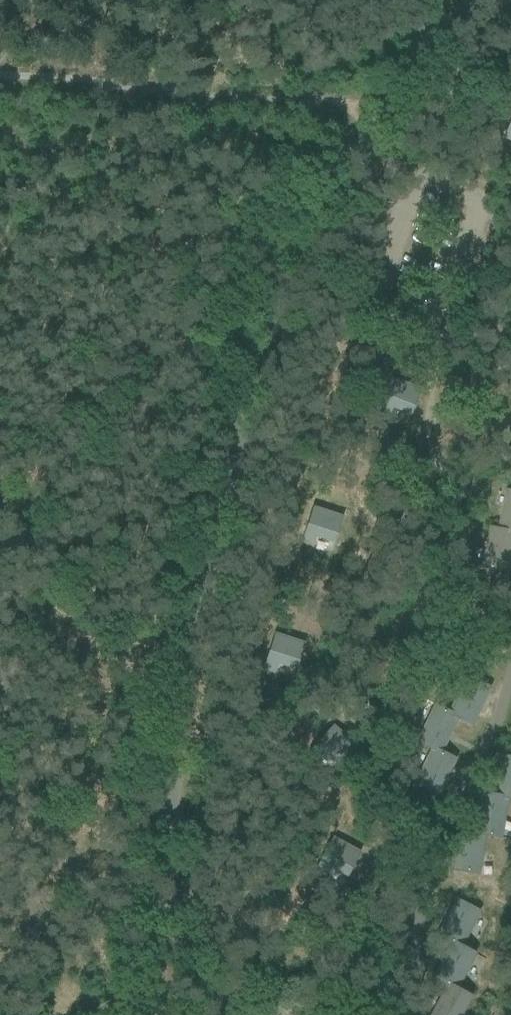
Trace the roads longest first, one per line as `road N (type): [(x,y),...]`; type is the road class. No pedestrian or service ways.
road 1 (unclassified): [(169,1014),(162,955),(188,731),(228,489),(257,374),(373,114),(424,43),(437,0)]

